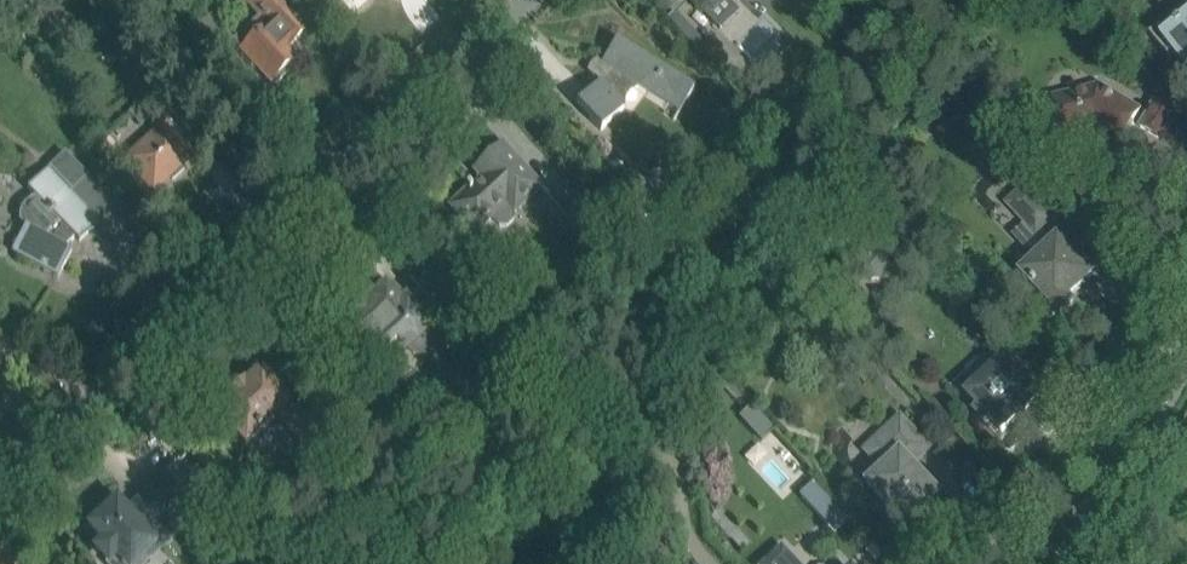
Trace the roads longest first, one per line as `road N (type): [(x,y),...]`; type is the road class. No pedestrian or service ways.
road 1 (residential): [(0,484),(527,0)]
road 2 (residential): [(1062,563),(1186,354)]

